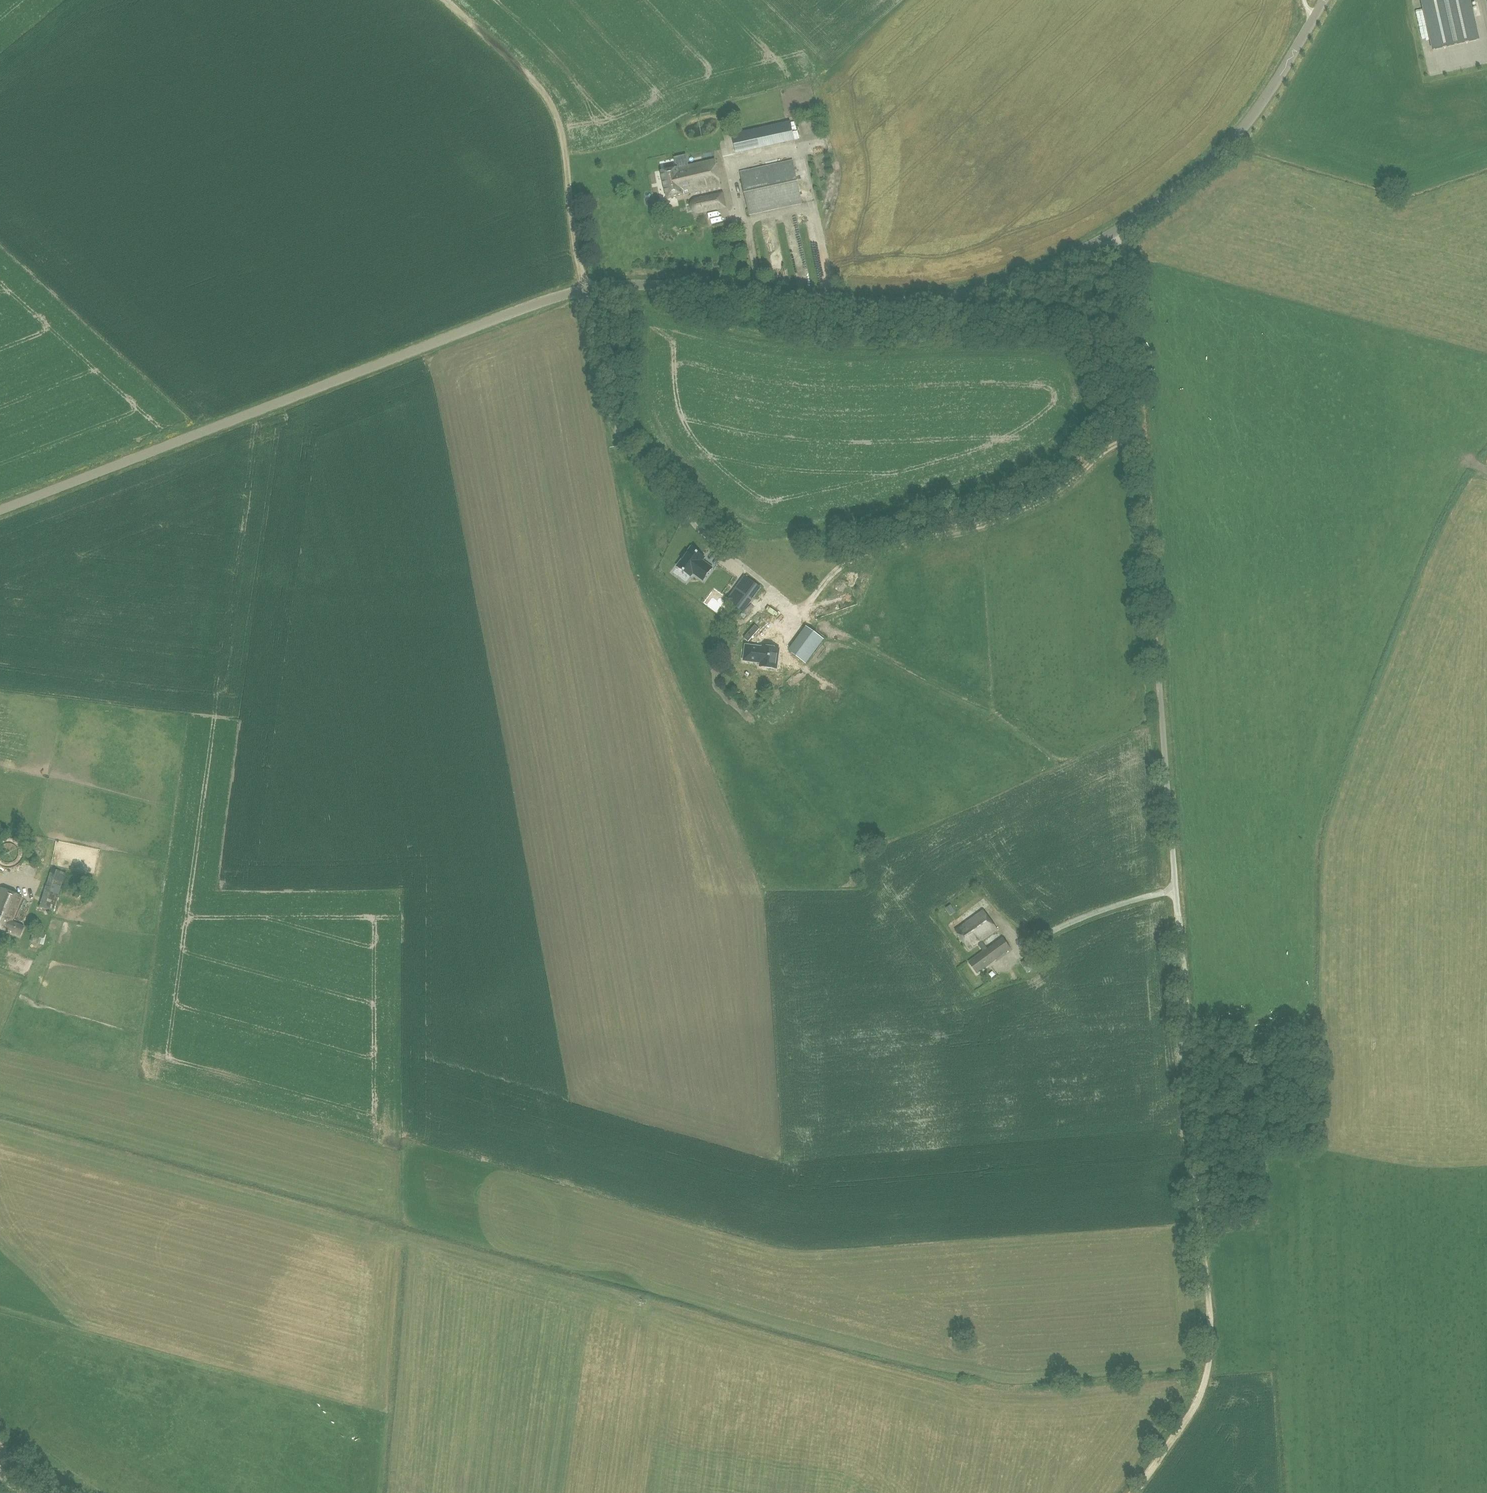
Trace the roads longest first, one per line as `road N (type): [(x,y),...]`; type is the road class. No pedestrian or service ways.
road 1 (tertiary): [(0,512),(584,284),(630,279),(921,300),(1042,272),(1126,224)]
road 2 (unclassified): [(1175,919),(1126,224)]
road 3 (track): [(1134,1492),(1179,1427),(1205,1348),(1175,919)]
road 4 (track): [(584,284),(549,102),(441,0)]
road 5 (tertiary): [(1126,224),(1227,147),(1324,0)]

